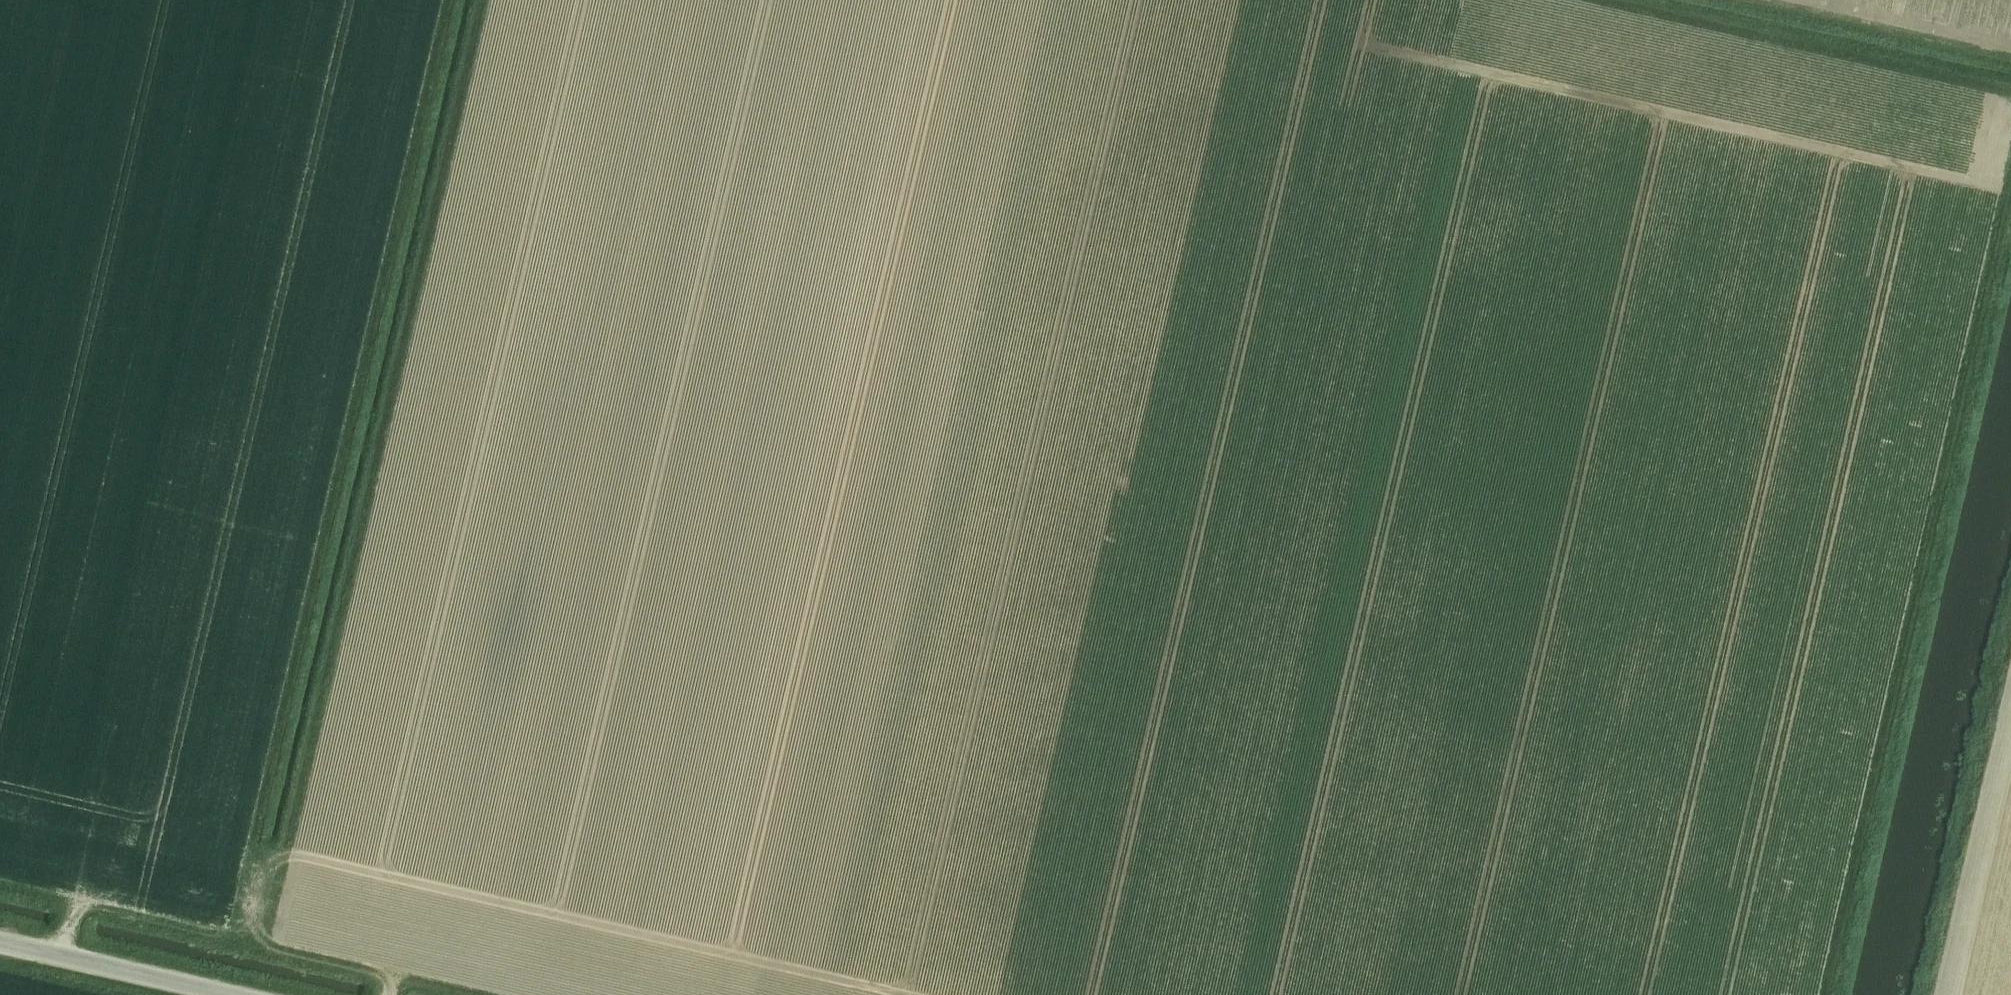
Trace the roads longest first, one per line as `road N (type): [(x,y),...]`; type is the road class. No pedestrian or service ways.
road 1 (track): [(1943,994),(2010,701)]
road 2 (unclassified): [(233,994),(0,941)]

